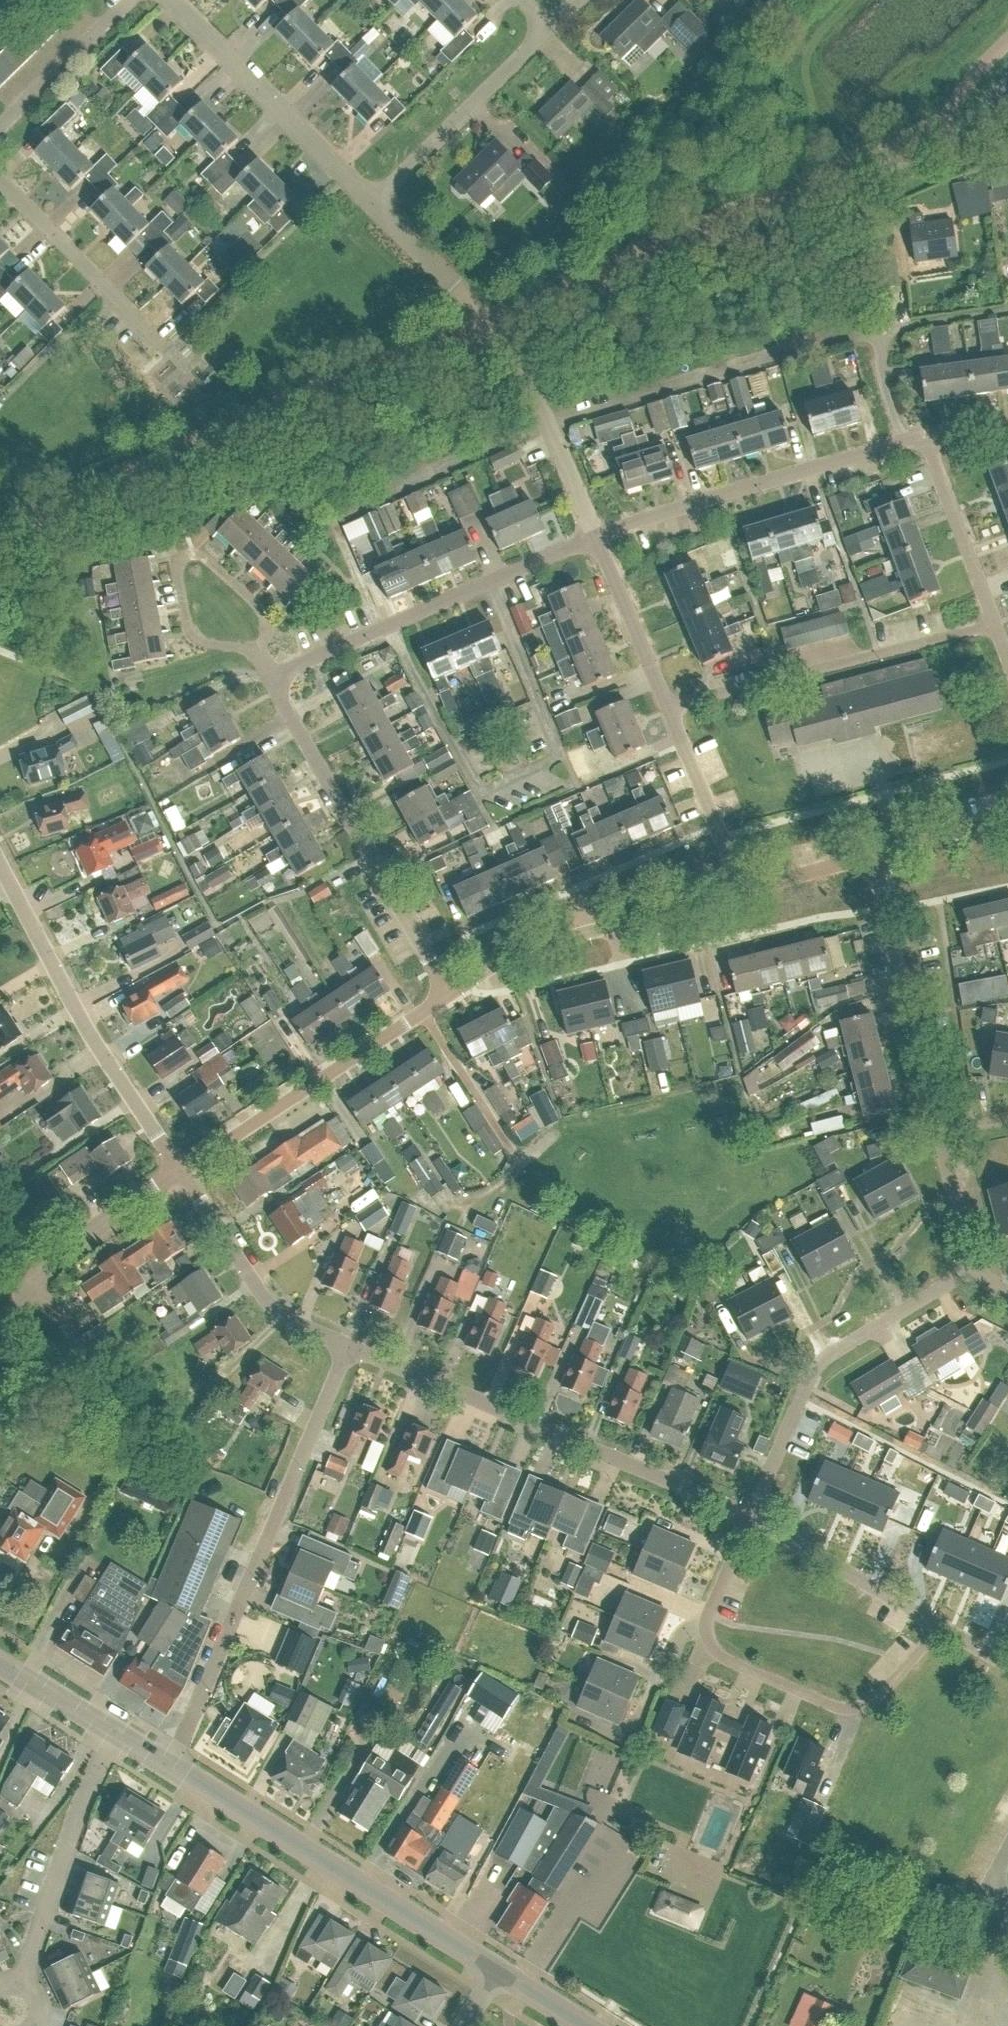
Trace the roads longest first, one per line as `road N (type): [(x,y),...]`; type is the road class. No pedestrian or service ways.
road 1 (unclassified): [(500,333),(960,134),(1005,104)]
road 2 (unclassified): [(0,544),(500,333)]
road 3 (residential): [(169,1763),(347,1348)]
road 4 (residential): [(749,1518),(347,1348)]
road 5 (residential): [(938,1627),(875,1700),(851,1711),(714,1652),(707,1615),(749,1518)]
road 6 (secondary): [(499,1970),(169,1763)]
road 7 (residential): [(449,994),(269,682)]
road 8 (residential): [(269,682),(596,537)]
road 9 (residential): [(181,1174),(76,1012),(0,868)]
road 10 (residential): [(749,1518),(810,1381),(829,1355),(971,1270)]
road 11 (residential): [(596,537),(925,437)]
road 12 (residential): [(667,707),(993,625)]
road 13 (residential): [(181,1174),(449,994)]
road 14 (residential): [(449,994),(511,957),(739,891)]
road 15 (residential): [(376,203),(167,0)]
road 16 (residential): [(940,1130),(871,859)]
road 17 (residential): [(114,1730),(19,1988)]
road 18 (residential): [(256,651),(265,639),(264,615),(199,555),(189,556),(177,570),(189,636),(220,646)]
road 19 (residential): [(376,203),(550,26)]
road 20 (residential): [(347,1348),(267,1304),(181,1174)]
road 21 (residential): [(0,1335),(38,1275),(78,1239),(181,1174)]
road 22 (residential): [(163,349),(0,178)]
road 23 (residential): [(596,537),(500,333)]
road 24 (residential): [(938,1627),(749,1518)]
road 25 (residential): [(993,625),(925,437)]
road 26 (residential): [(739,891),(667,707)]
road 27 (residential): [(667,707),(596,537)]
road 28 (residential): [(500,333),(376,203)]
road 29 (residential): [(971,1270),(940,1130)]
road 30 (residential): [(871,859),(1007,821)]
road 31 (residential): [(739,891),(871,859)]
road 32 (secondary): [(114,1730),(0,1658)]

